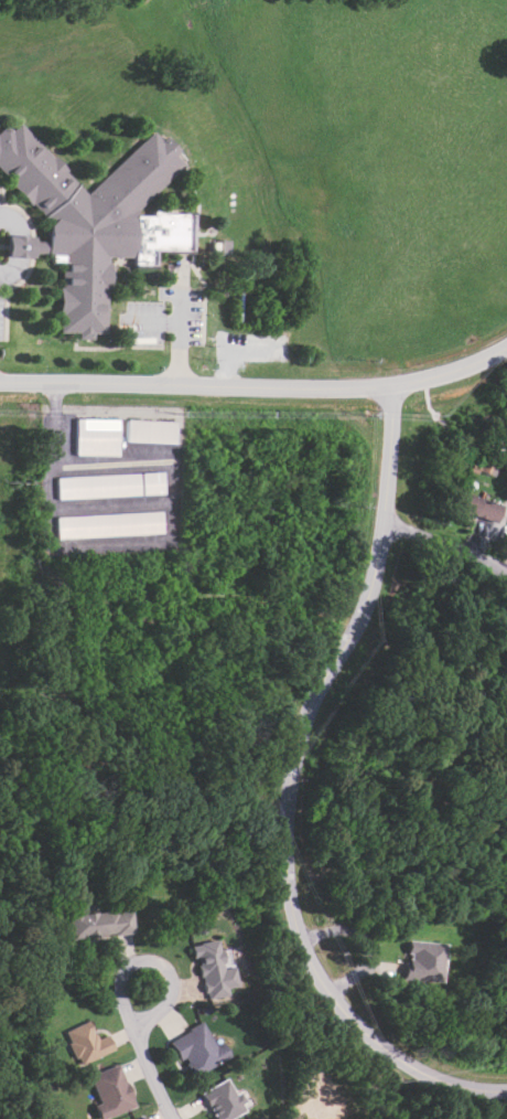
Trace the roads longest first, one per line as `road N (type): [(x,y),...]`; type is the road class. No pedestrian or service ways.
road 1 (residential): [(392,385),(376,578),(309,701),(291,770),(291,887),(320,973),(374,1040),(455,1088),(506,1093)]
road 2 (residential): [(0,380),(392,385),(506,344)]
road 3 (residential): [(140,1043),(119,1002),(117,978),(127,965),(149,959),(165,967),(173,991),(140,1043)]
road 4 (residential): [(356,624),(287,601),(171,594)]
road 5 (residential): [(304,941),(357,929),(373,951),(366,969),(334,993)]
road 6 (residential): [(386,530),(422,535),(506,570)]

